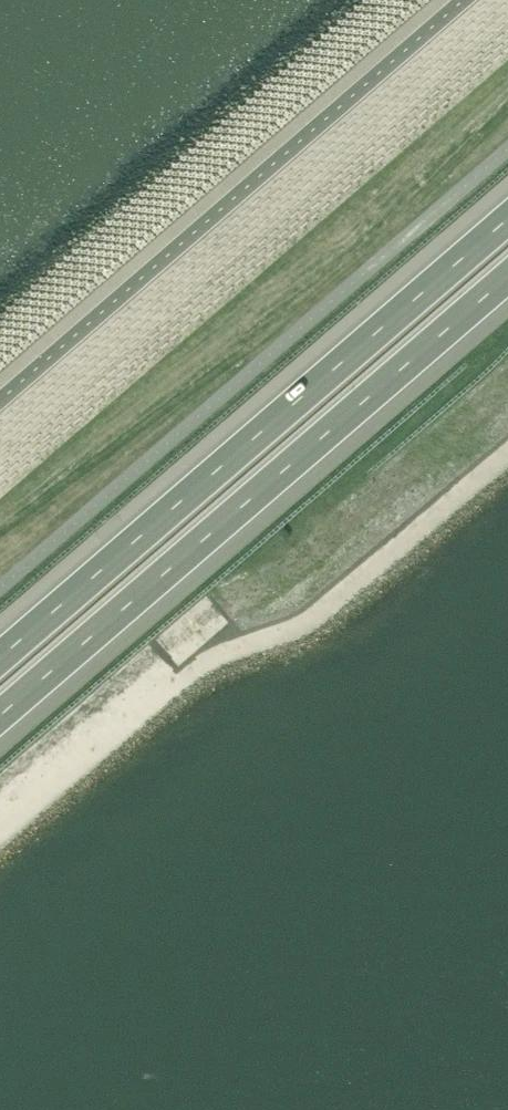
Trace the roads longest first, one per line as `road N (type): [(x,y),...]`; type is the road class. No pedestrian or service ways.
road 1 (motorway): [(0,714),(507,275)]
road 2 (motorway): [(507,218),(0,657)]

